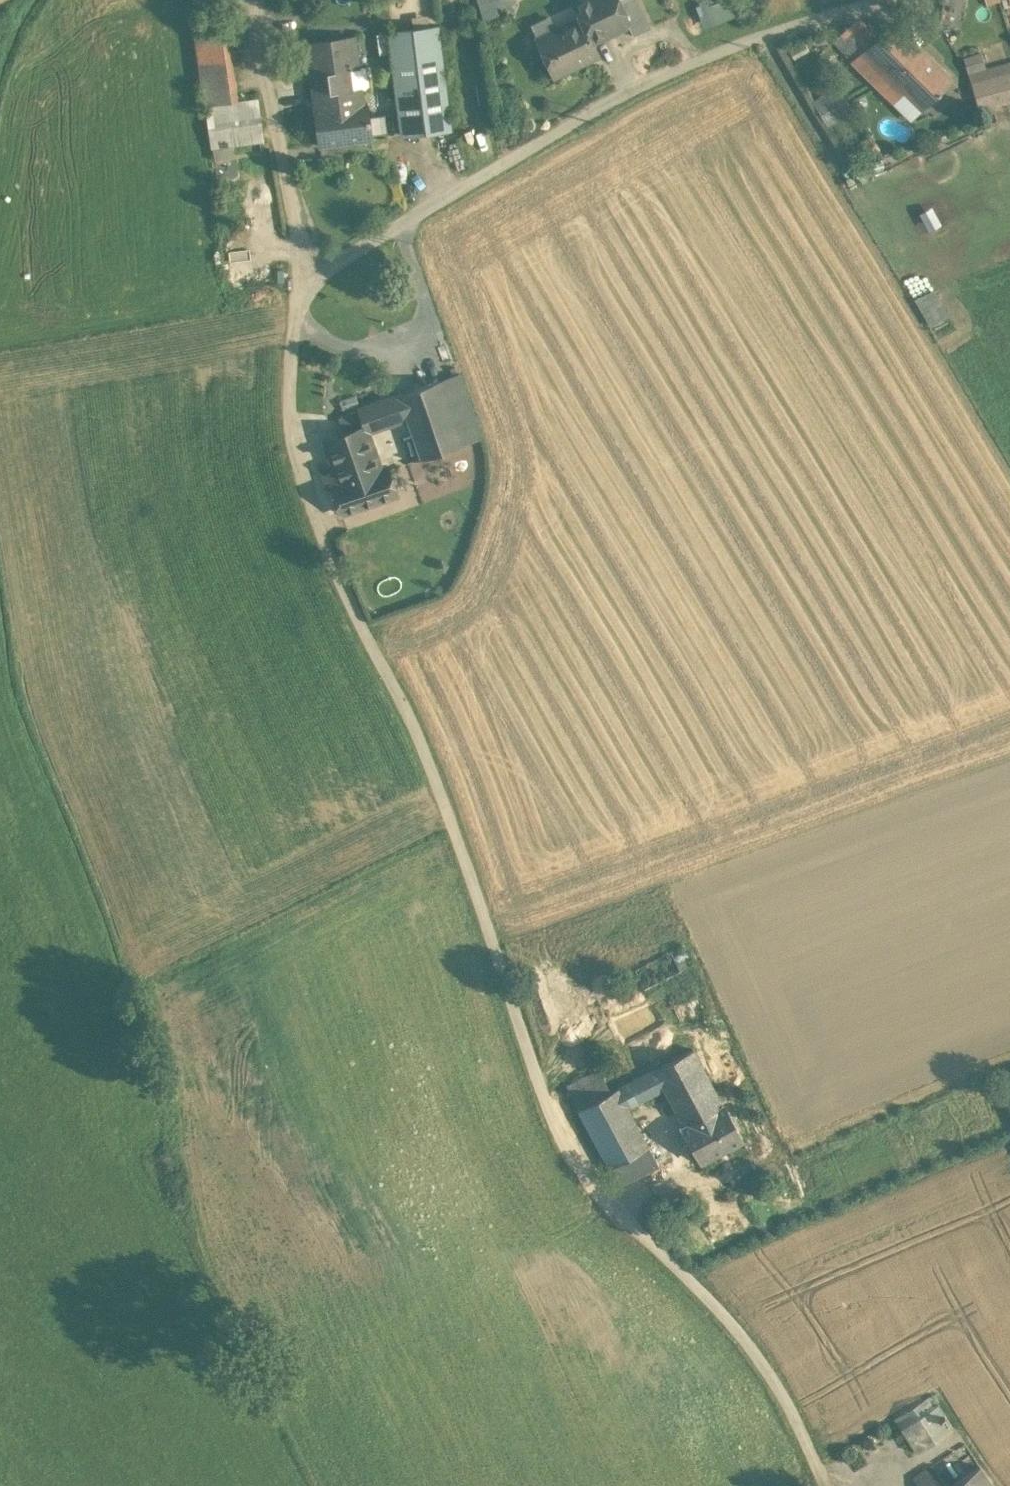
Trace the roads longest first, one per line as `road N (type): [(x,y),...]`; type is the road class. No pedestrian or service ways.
road 1 (unclassified): [(325,265),(301,298),(291,352),(301,464),(470,861),(534,1064),(573,1153),(700,1274),(795,1398),(835,1485)]
road 2 (unclassified): [(886,0),(735,43),(625,91),(325,265)]
road 3 (unclassified): [(325,265),(310,244),(267,23),(256,0)]
road 4 (track): [(1009,1062),(785,1154)]

